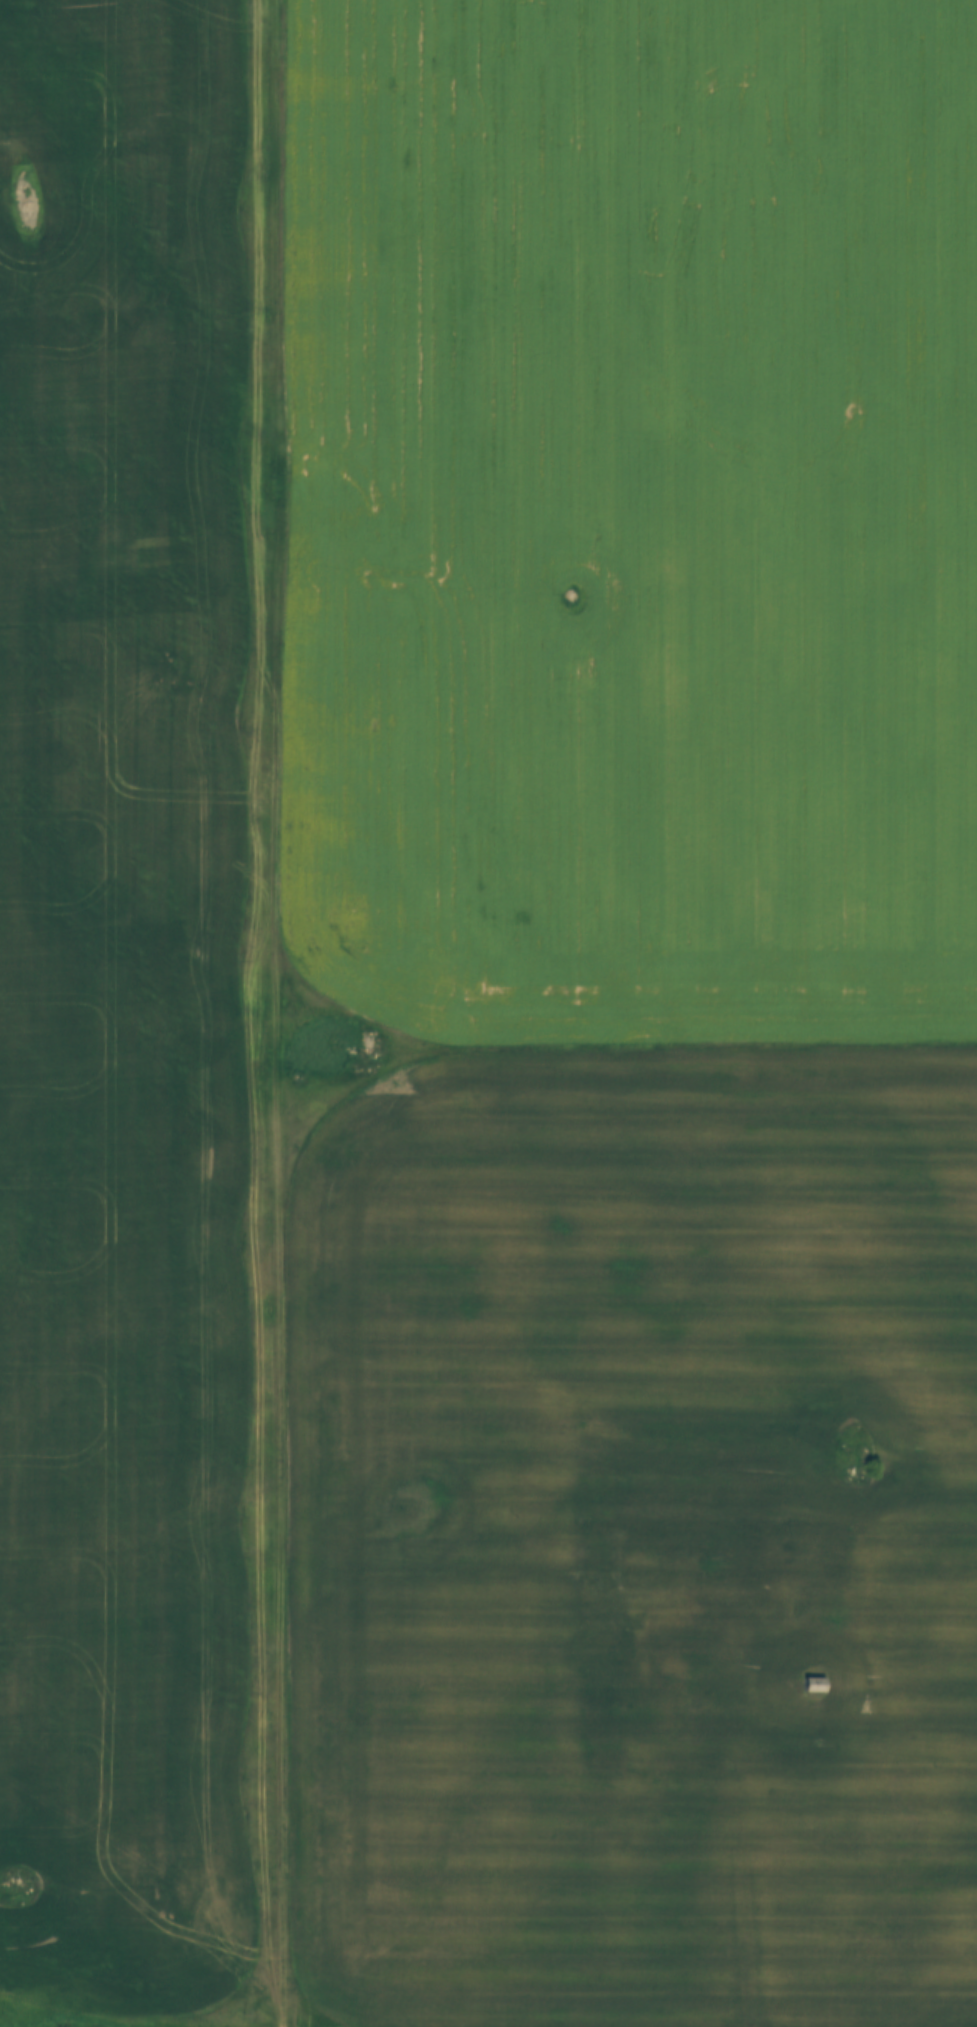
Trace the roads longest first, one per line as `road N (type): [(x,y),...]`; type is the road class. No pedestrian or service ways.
road 1 (track): [(252,0),(260,656),(253,1434),(281,2026)]

